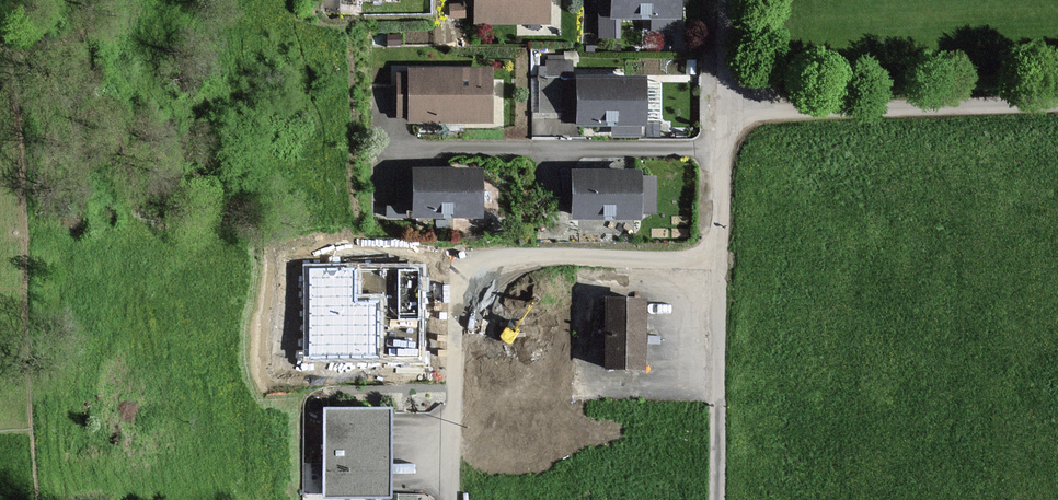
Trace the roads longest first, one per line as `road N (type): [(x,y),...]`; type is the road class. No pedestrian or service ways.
road 1 (residential): [(1057,104),(716,117)]
road 2 (residential): [(717,386),(716,117)]

